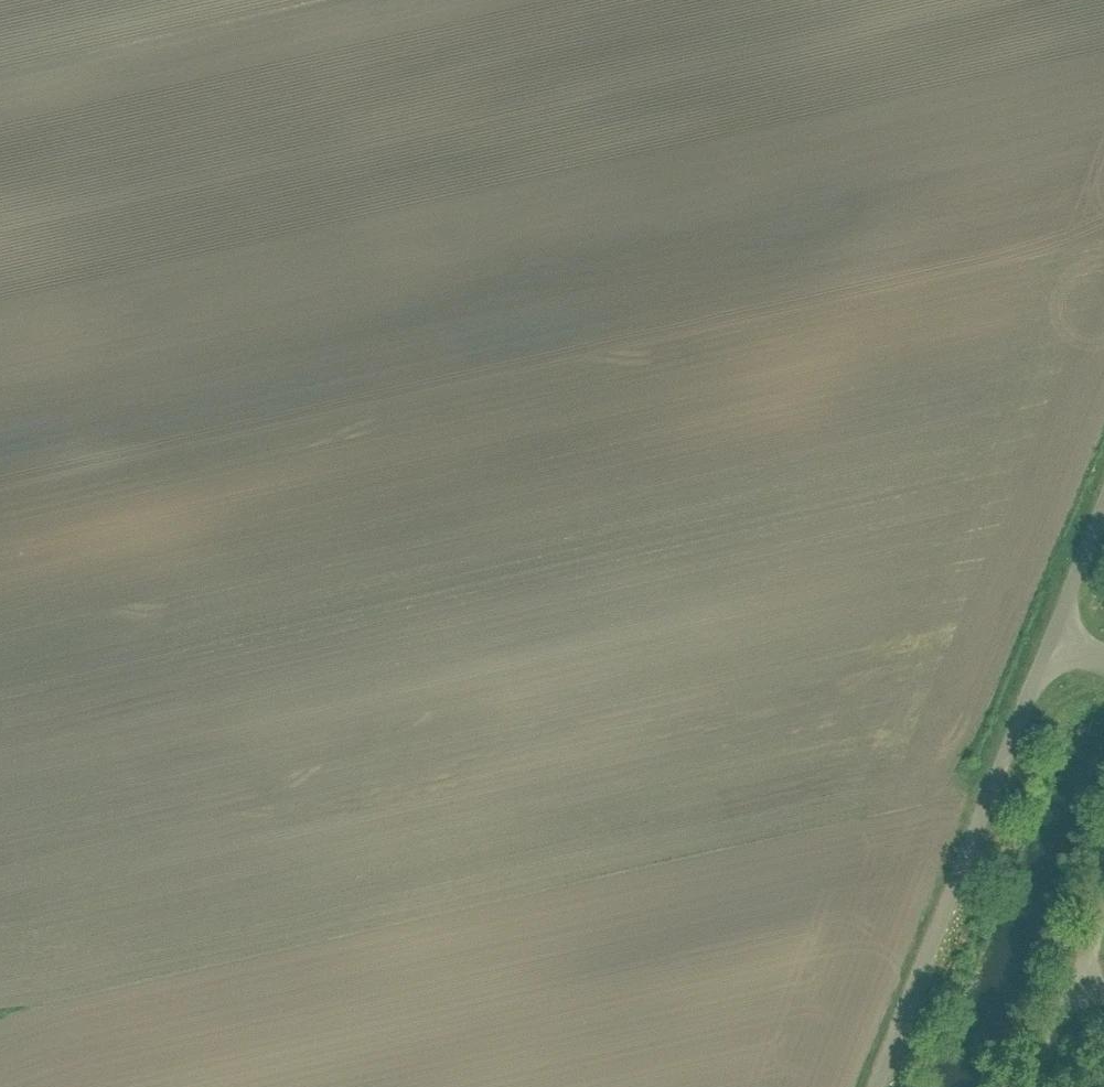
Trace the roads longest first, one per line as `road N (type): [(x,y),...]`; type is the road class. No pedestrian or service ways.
road 1 (unclassified): [(876,1086),(1051,640)]
road 2 (unclassified): [(1051,640),(1103,504)]

